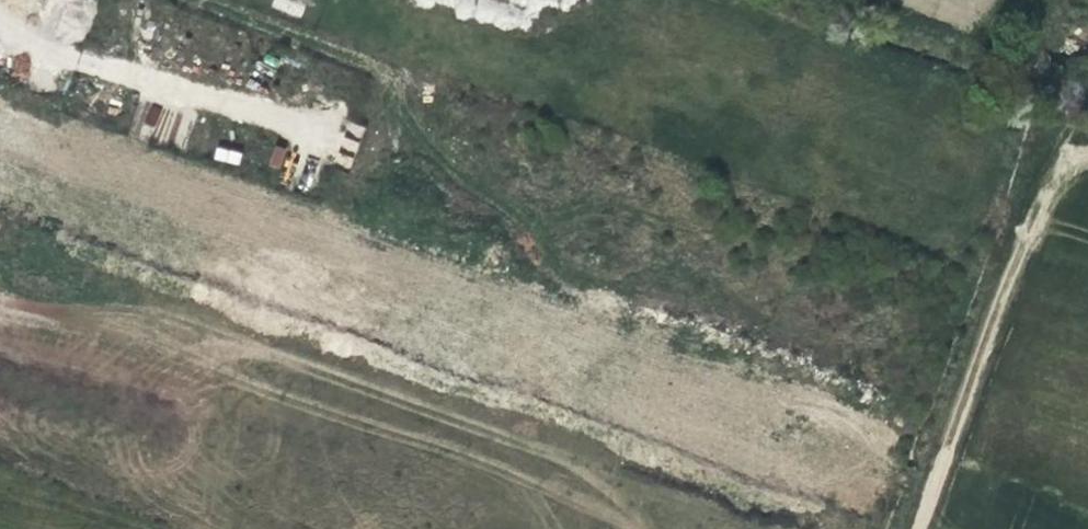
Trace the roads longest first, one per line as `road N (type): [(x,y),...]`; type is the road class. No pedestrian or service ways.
road 1 (track): [(1087,143),(1060,151),(1039,175),(908,528)]

